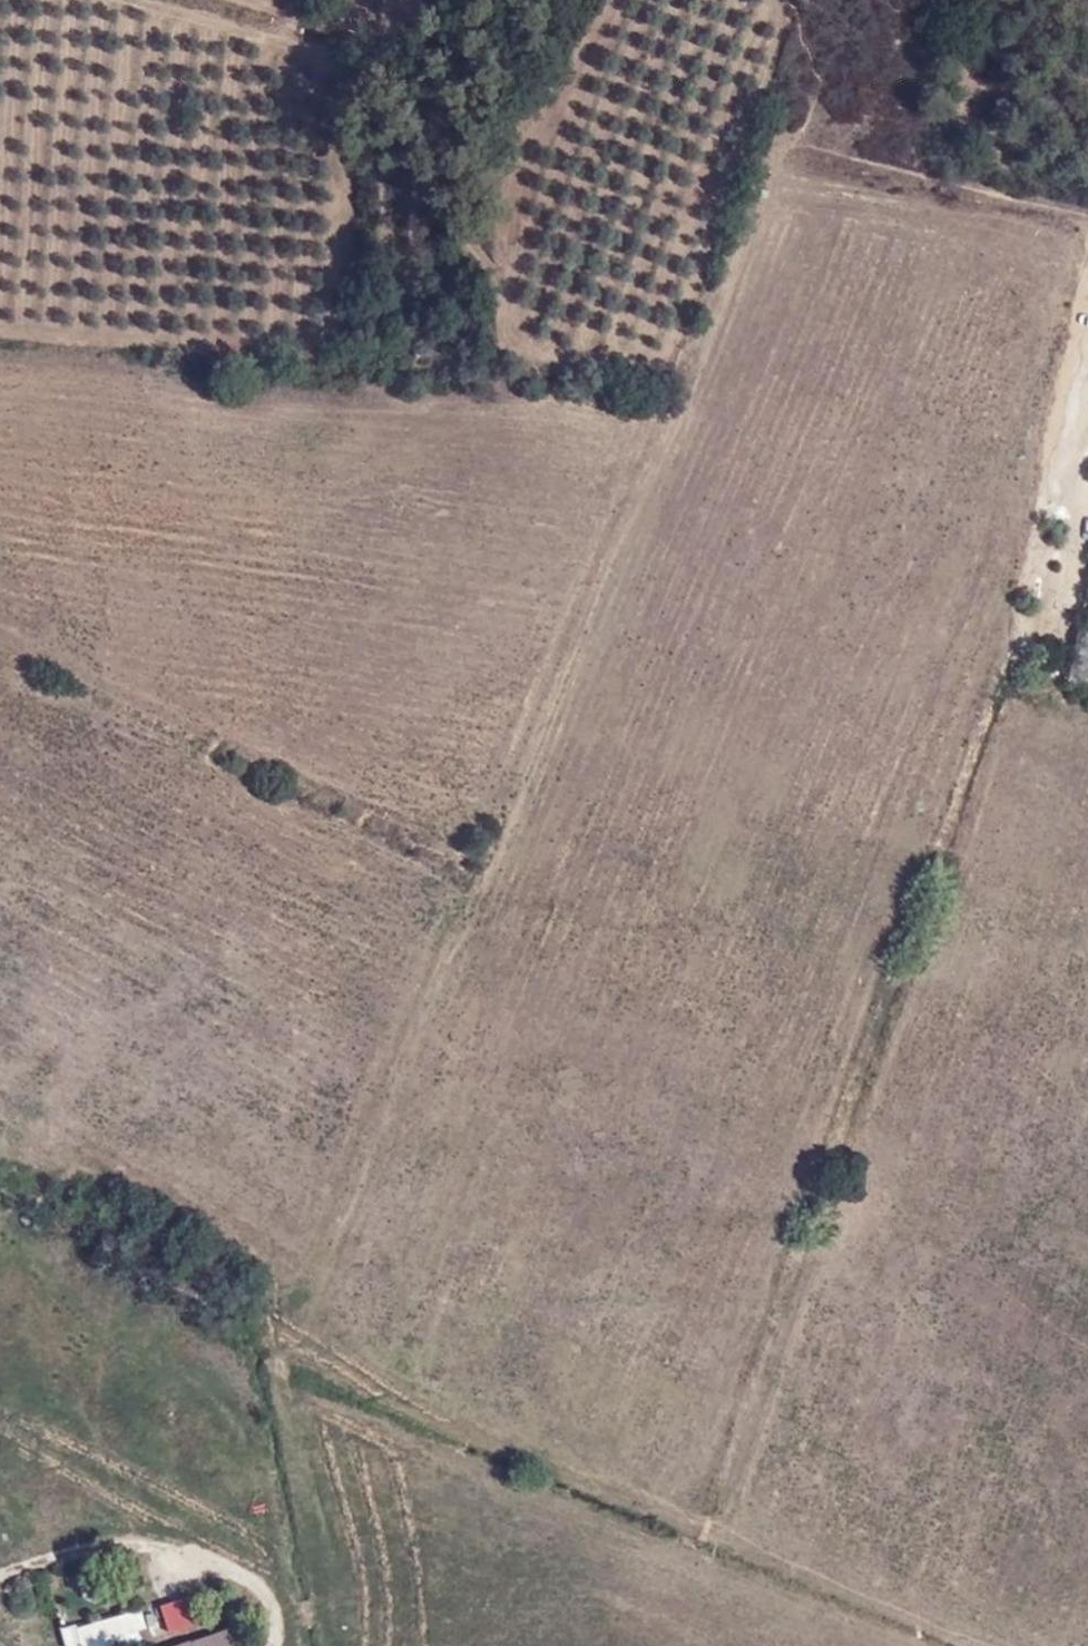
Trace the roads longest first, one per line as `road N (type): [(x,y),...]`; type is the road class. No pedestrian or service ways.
road 1 (track): [(343,1526),(338,1500),(348,1469),(377,1442),(404,1443),(901,1645)]
road 2 (track): [(285,1393),(255,1255),(120,1174),(67,1168),(46,1184),(25,1237)]
road 3 (track): [(0,1506),(35,1474),(58,1467),(86,1472),(118,1484),(188,1553)]
road 4 (track): [(384,1442),(365,1417),(285,1393),(304,1501)]
road 5 (track): [(358,1645),(368,1603),(366,1566),(349,1530),(304,1501)]
road 6 (track): [(304,1501),(316,1557),(313,1609),(274,1622)]

